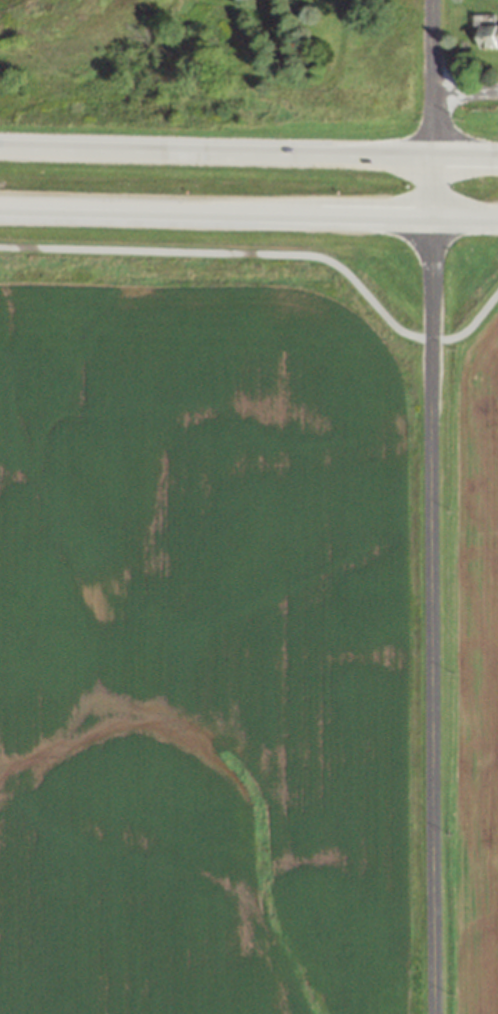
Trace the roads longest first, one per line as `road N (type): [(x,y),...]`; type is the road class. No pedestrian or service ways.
road 1 (residential): [(433,0),(434,1013)]
road 2 (trunk): [(0,206),(497,217)]
road 3 (trunk): [(497,158),(0,147)]

